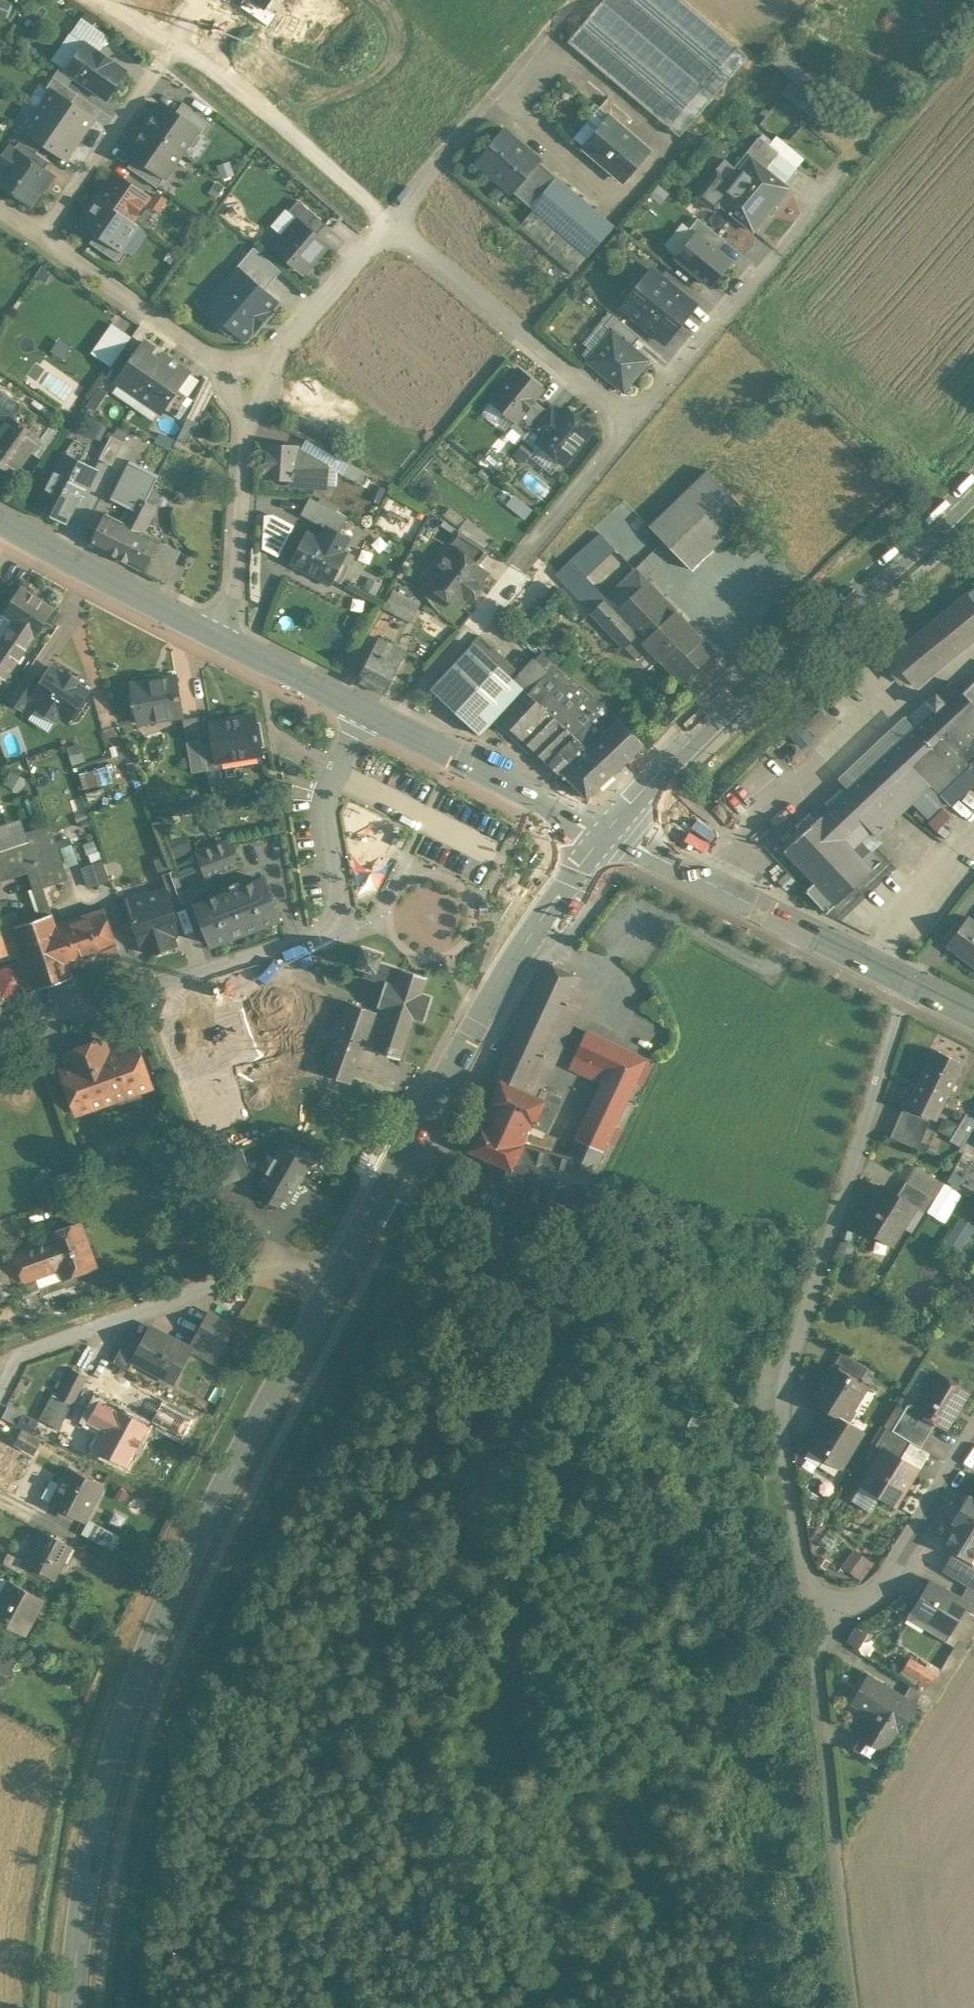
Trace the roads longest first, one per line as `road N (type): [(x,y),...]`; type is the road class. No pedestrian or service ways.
road 1 (secondary): [(349,1262),(174,1607),(117,1769),(90,1918),(85,2007)]
road 2 (residential): [(912,984),(803,1317),(786,1421),(812,1616)]
road 3 (residential): [(360,705),(322,809),(338,902),(333,929),(0,1034)]
road 4 (secondary): [(607,829),(476,1022),(349,1262)]
road 5 (secondary): [(973,486),(843,612),(721,710),(607,829)]
road 6 (residential): [(349,1262),(310,1256),(270,1262),(15,1354),(0,1384)]
road 7 (tertiary): [(912,984),(607,829)]
road 8 (residential): [(636,421),(848,175)]
road 9 (residential): [(389,223),(636,421)]
road 10 (residential): [(389,223),(264,103),(174,42)]
road 11 (secondary): [(607,829),(360,705)]
road 12 (secondary): [(228,640),(0,518)]
road 13 (residential): [(812,1616),(902,1568),(973,1441)]
road 14 (residential): [(228,640),(247,409)]
road 15 (residential): [(42,232),(227,366)]
road 16 (unclassified): [(827,1785),(856,2007)]
road 17 (residential): [(42,232),(163,59)]
road 18 (residential): [(636,421),(515,565)]
road 19 (residential): [(265,361),(389,223)]
road 20 (residential): [(812,1616),(827,1785)]
road 21 (secondary): [(360,705),(228,640)]

